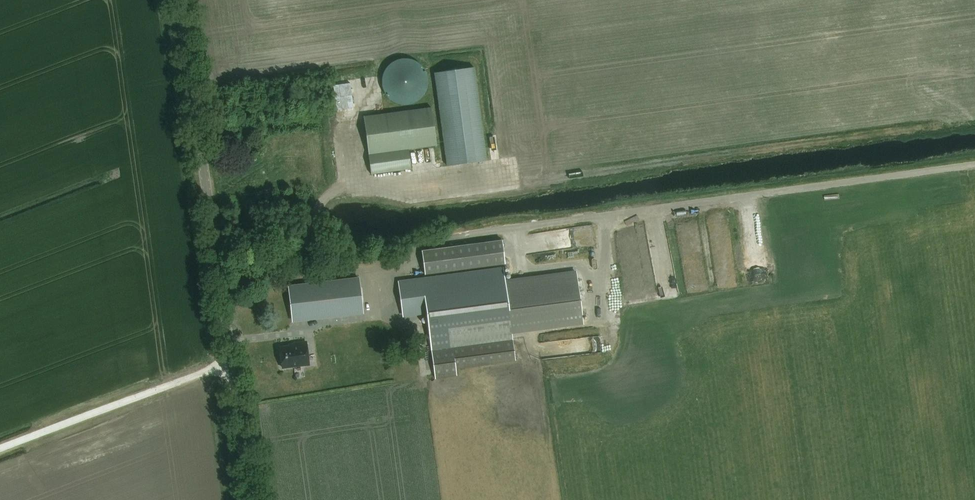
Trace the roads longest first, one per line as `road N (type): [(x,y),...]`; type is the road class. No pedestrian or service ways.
road 1 (unclassified): [(251,499),(178,0)]

